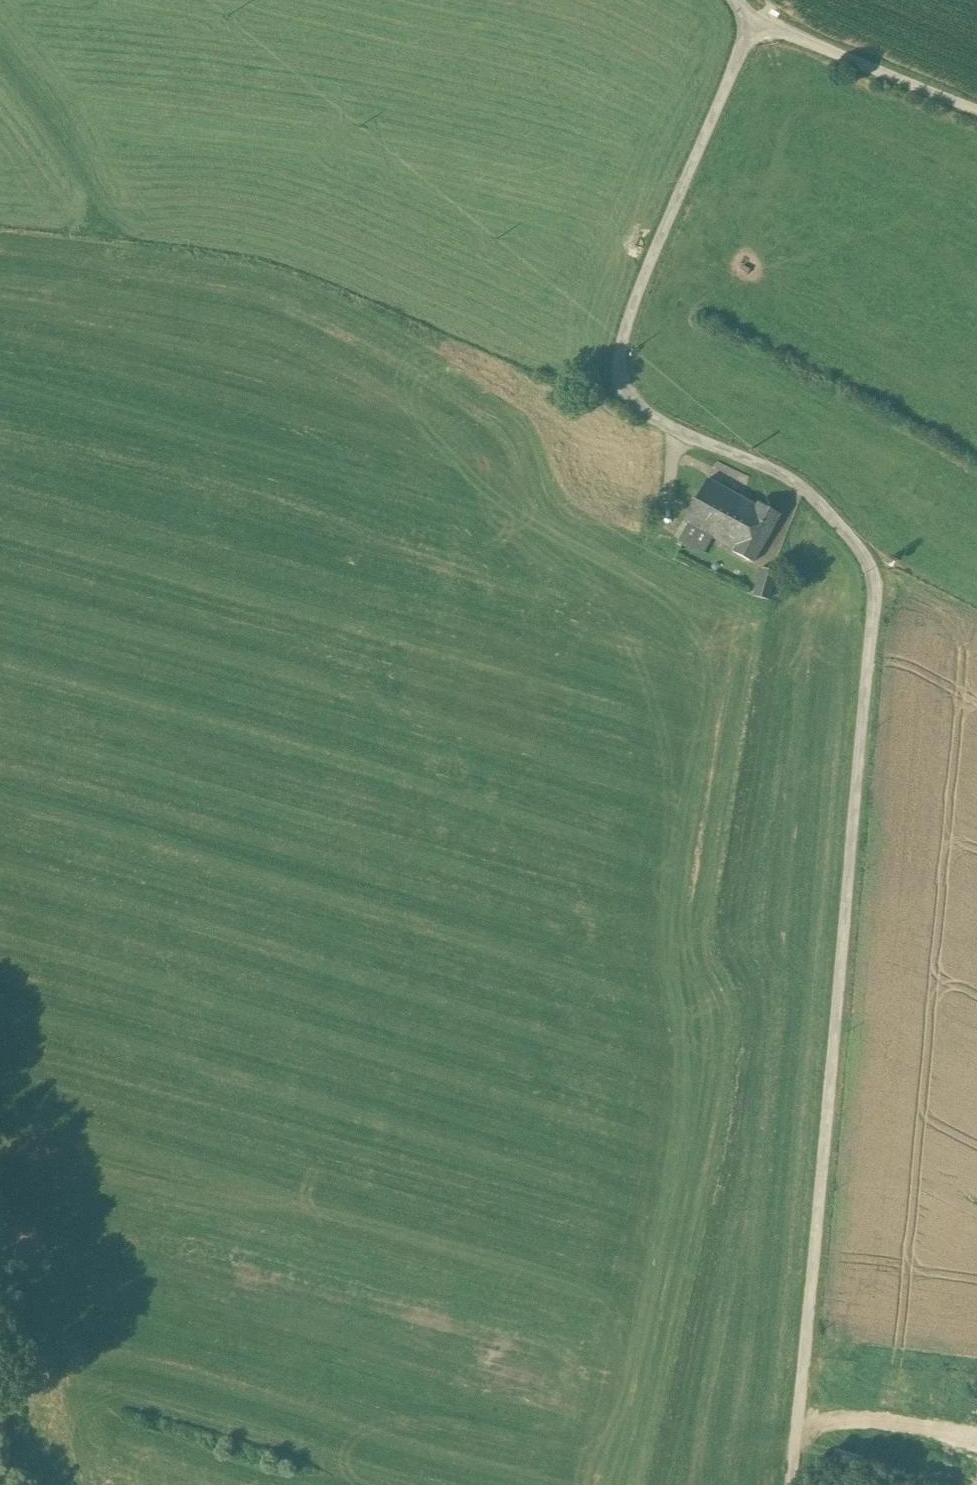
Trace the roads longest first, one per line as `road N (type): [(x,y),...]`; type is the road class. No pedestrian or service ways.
road 1 (track): [(801,1484),(871,584),(852,545),(803,493),(670,430),(635,404),(621,372),(636,302),(752,28)]
road 2 (track): [(752,28),(976,118)]

